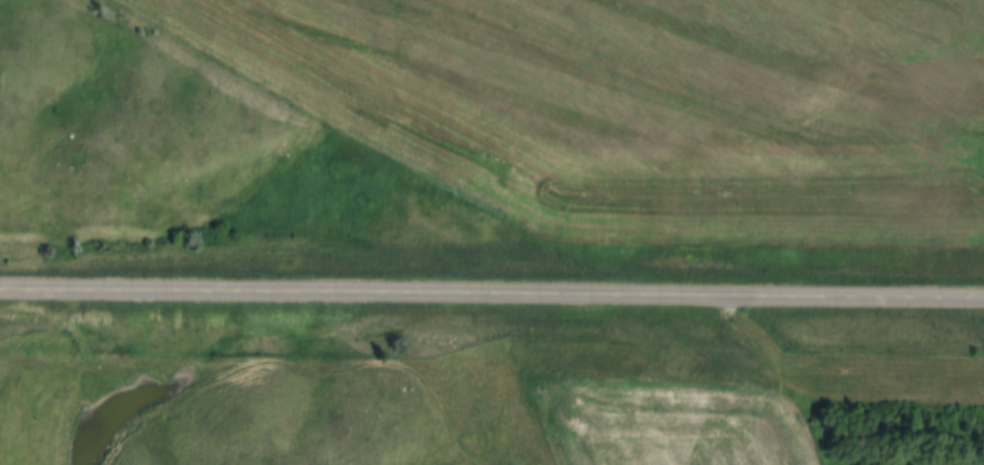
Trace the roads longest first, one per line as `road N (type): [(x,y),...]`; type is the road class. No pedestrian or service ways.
road 1 (tertiary): [(0,291),(983,297)]

